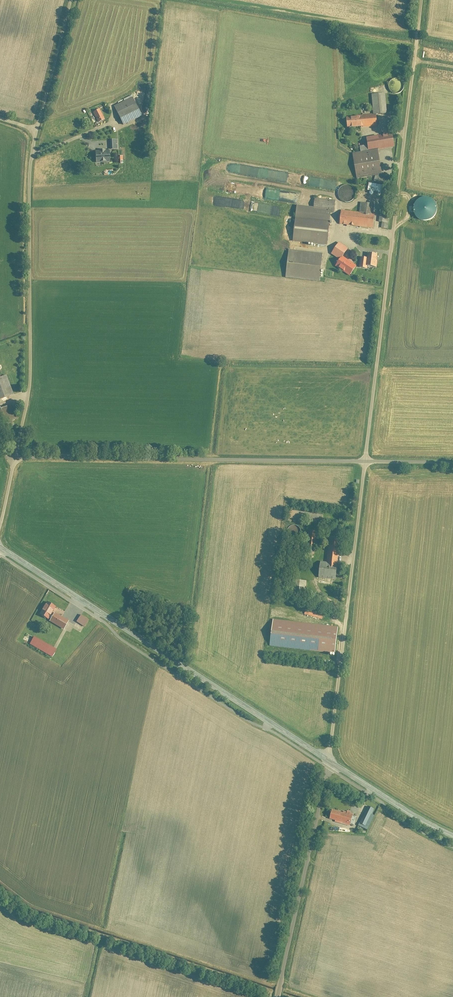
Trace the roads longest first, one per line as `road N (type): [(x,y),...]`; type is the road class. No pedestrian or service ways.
road 1 (unclassified): [(421,0),(365,462)]
road 2 (tertiary): [(0,548),(326,760)]
road 3 (unclassified): [(14,458),(365,462)]
road 4 (unclassified): [(36,130),(29,385),(14,458)]
road 5 (unclassified): [(365,462),(326,760)]
road 6 (unclassified): [(326,760),(276,996)]
road 7 (tertiary): [(326,760),(452,836)]
road 8 (unclassified): [(71,0),(36,130)]

